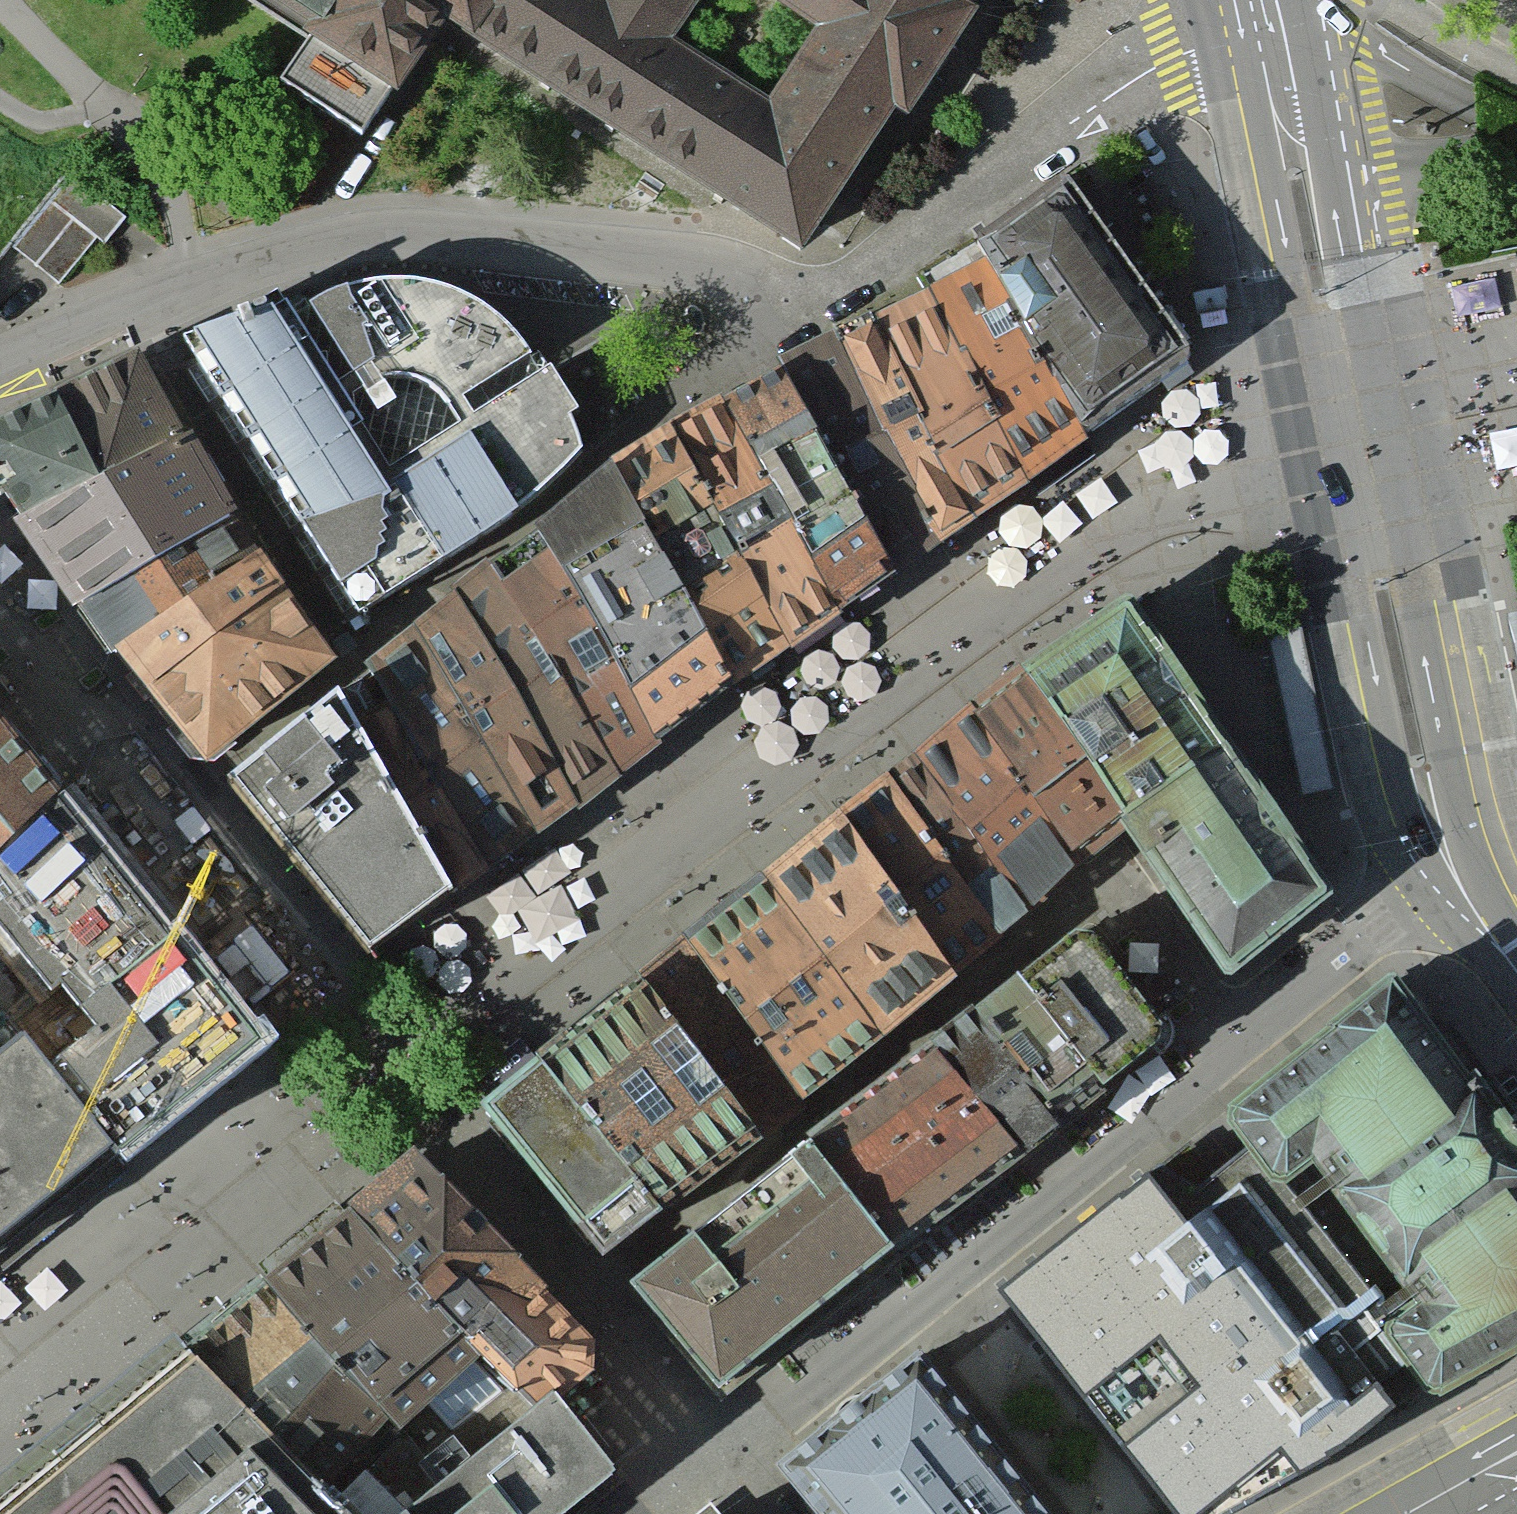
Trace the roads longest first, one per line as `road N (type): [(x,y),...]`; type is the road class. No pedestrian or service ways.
road 1 (residential): [(1258,0),(929,226),(858,265),(755,270),(475,231),(333,232),(196,263),(0,363)]
road 2 (residential): [(1386,611),(1436,830),(1516,968)]
road 3 (residential): [(1277,0),(1333,309)]
road 4 (residential): [(1333,309),(1386,611)]
road 5 (residential): [(1516,68),(1363,0)]
road 6 (secondary): [(1516,1449),(1403,1513)]

